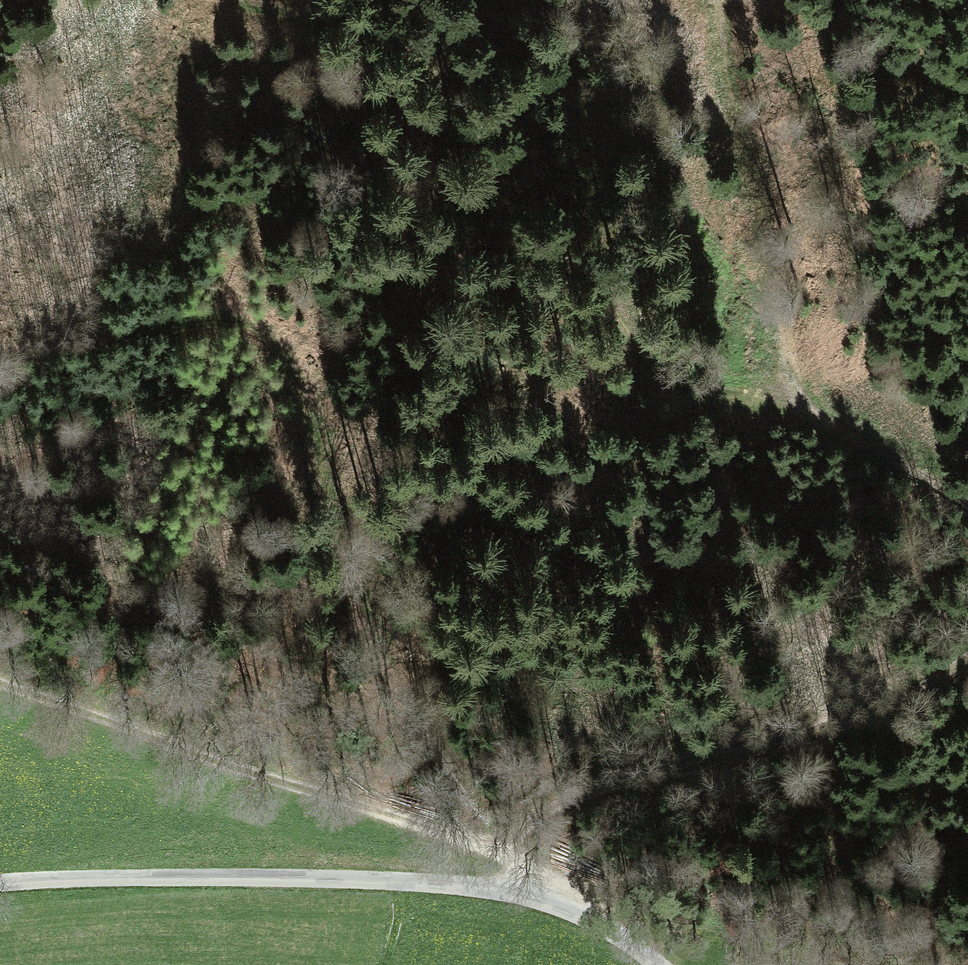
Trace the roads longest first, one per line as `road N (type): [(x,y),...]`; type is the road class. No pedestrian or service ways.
road 1 (track): [(967,655),(842,722),(571,794),(534,813),(496,857),(431,758),(365,629),(330,523),(307,398),(273,335),(221,317),(60,349),(0,351)]
road 2 (track): [(244,0),(347,17),(380,31),(435,86),(636,349),(665,374),(751,399),(780,394),(792,376),(790,347),(721,0)]
road 3 (unclassified): [(0,884),(277,875),(467,884),(598,922),(657,964)]
road 4 (track): [(0,679),(496,857),(598,922)]
road 5 (track): [(780,394),(967,502)]

